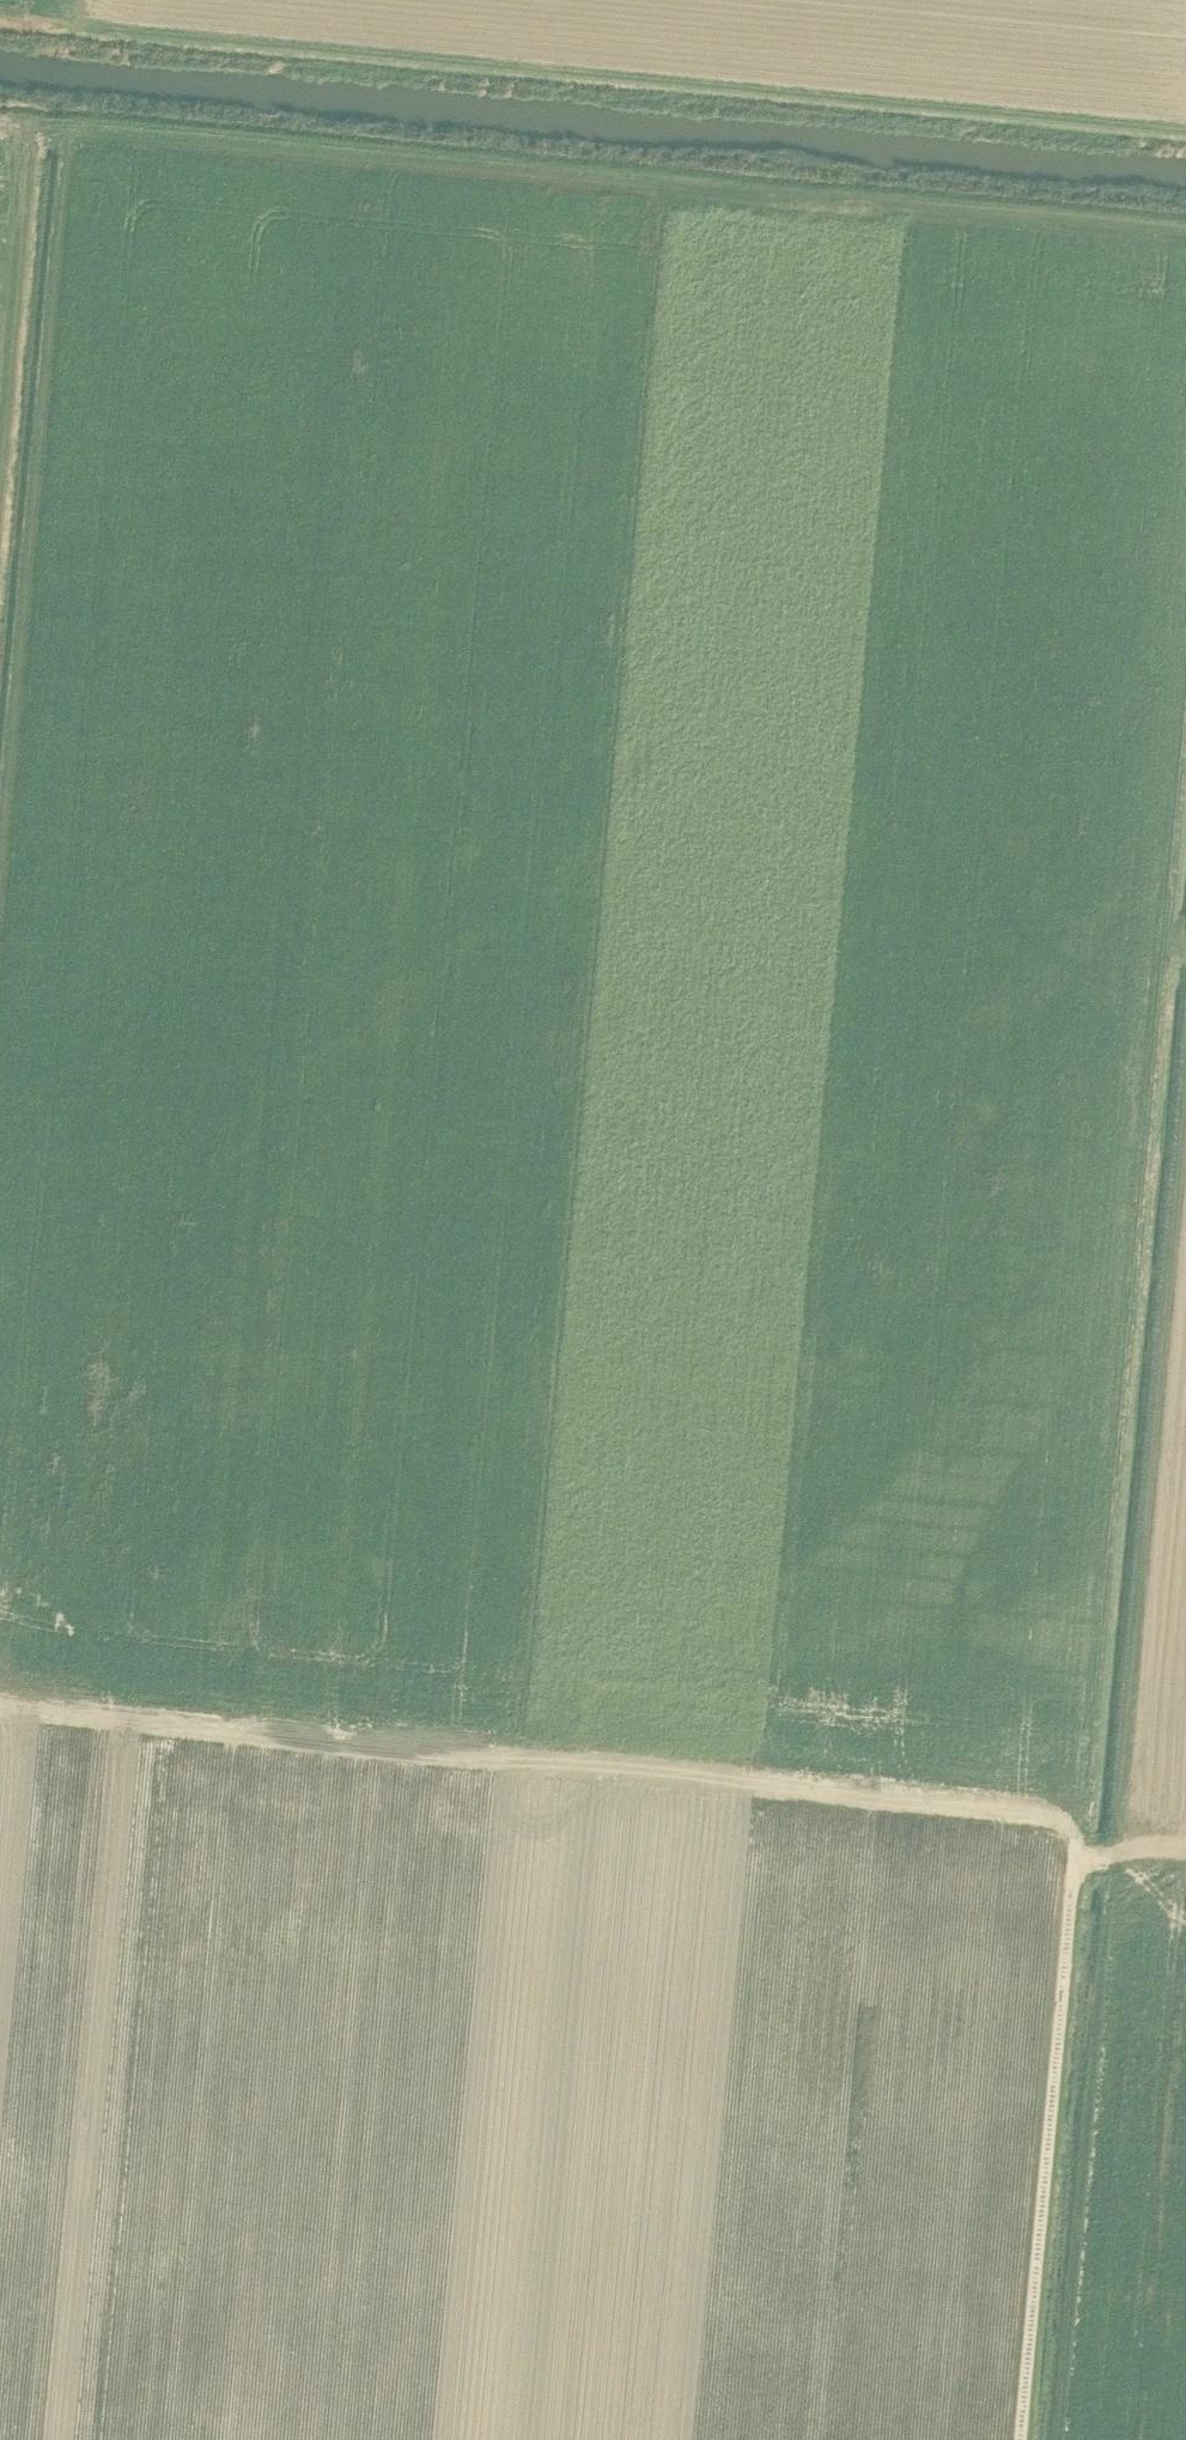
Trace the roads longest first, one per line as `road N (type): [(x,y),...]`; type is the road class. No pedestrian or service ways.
road 1 (unclassified): [(1024,2439),(1080,1861)]

